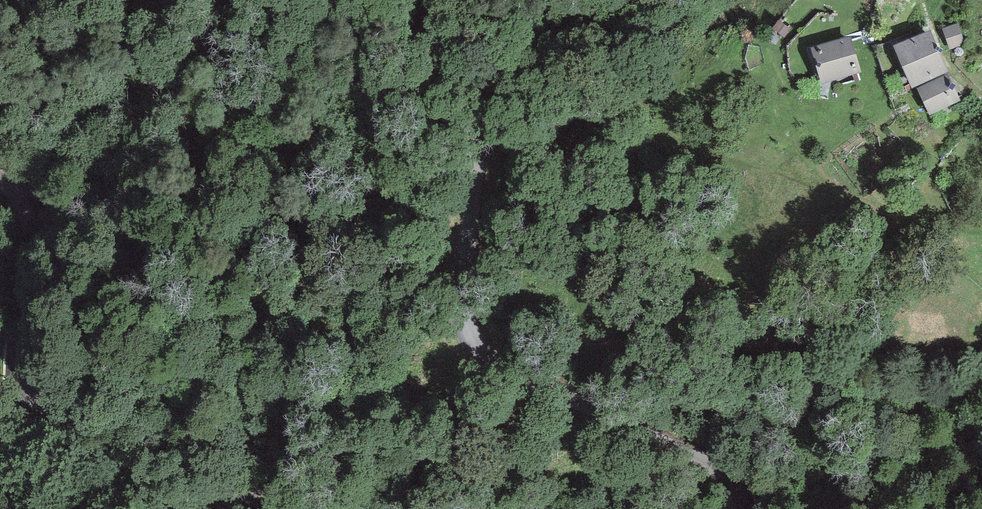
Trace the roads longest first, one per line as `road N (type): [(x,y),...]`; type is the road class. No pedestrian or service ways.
road 1 (unclassified): [(702,508),(704,467),(679,423),(504,351),(476,324),(462,256),(475,135),(424,0)]
road 2 (unclassified): [(0,187),(19,202),(28,224),(24,363),(59,419),(107,456),(170,488),(324,508)]

